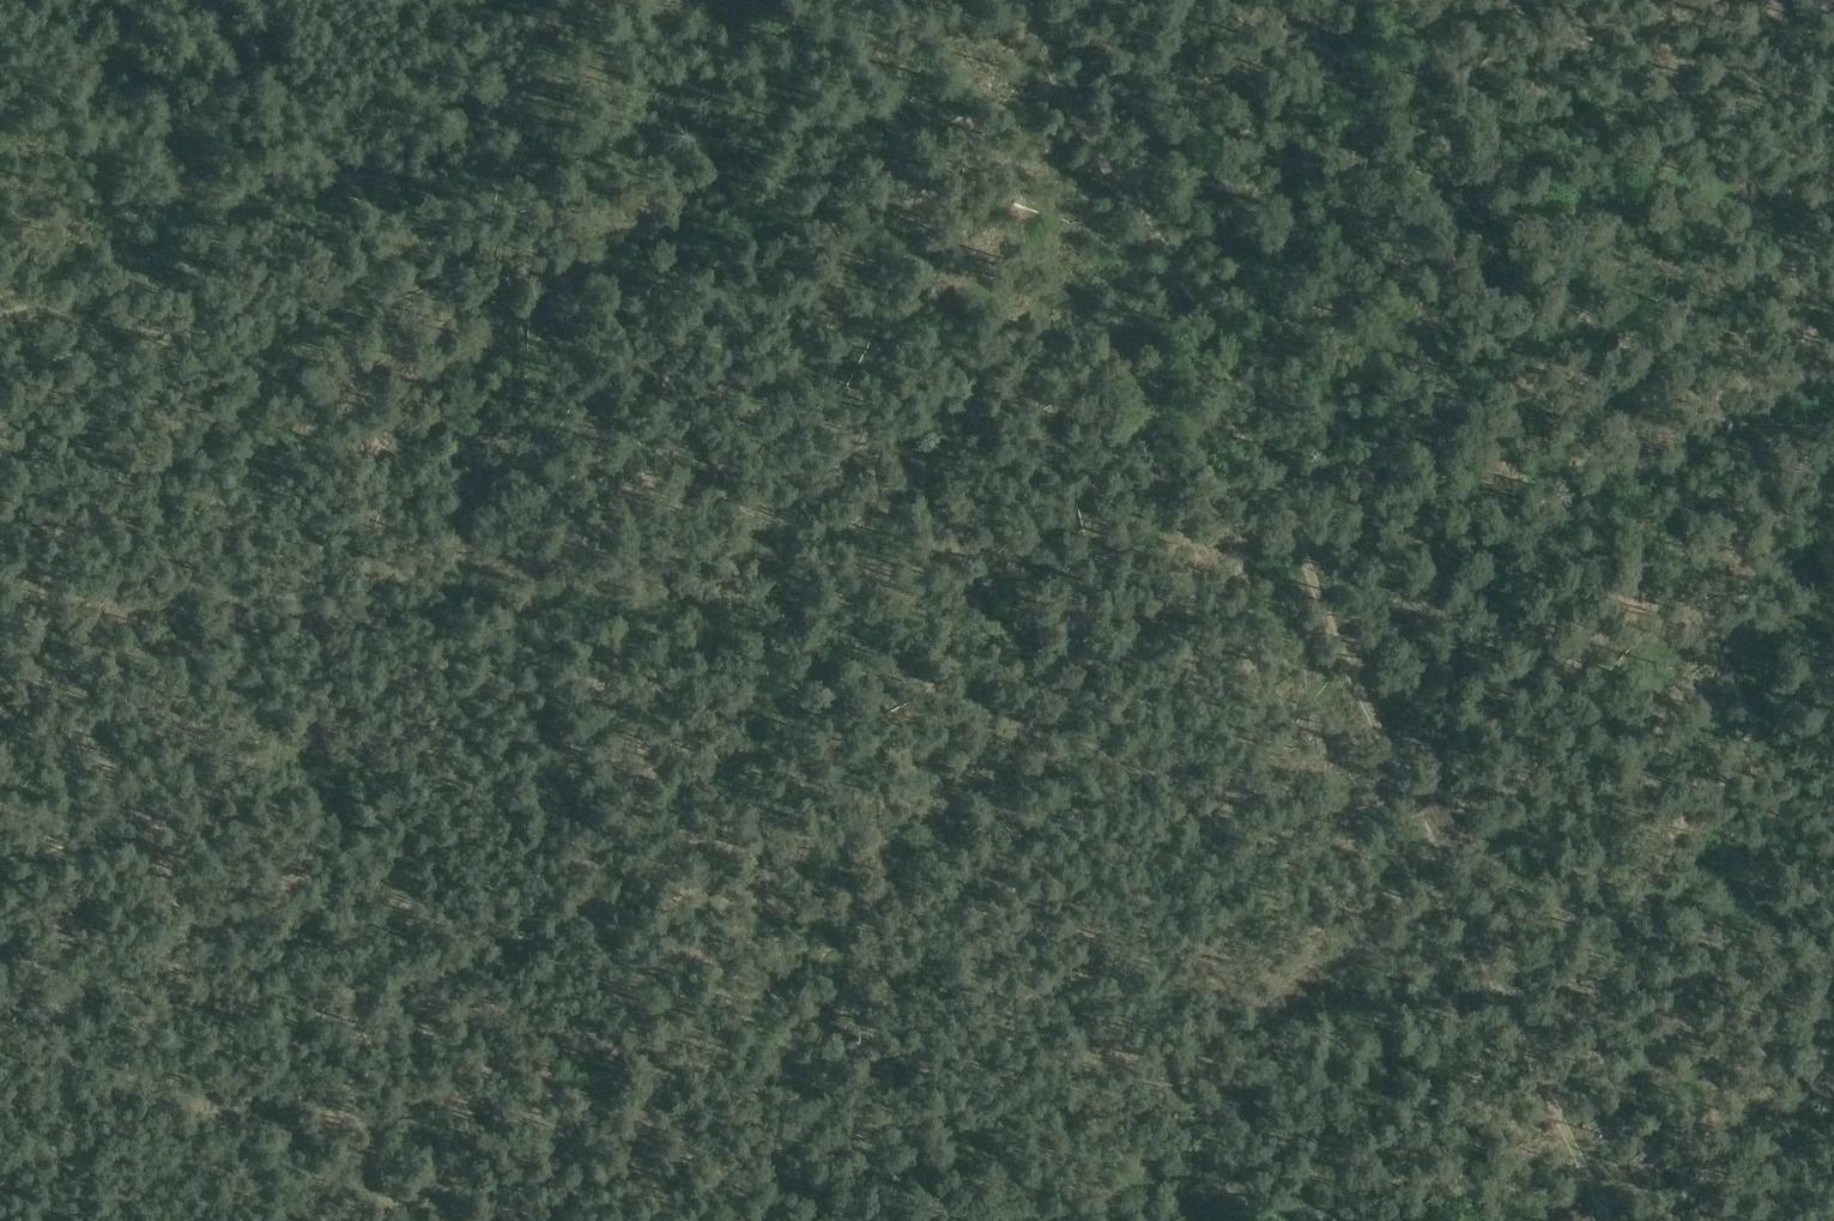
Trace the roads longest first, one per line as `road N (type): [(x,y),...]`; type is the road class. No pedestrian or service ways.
road 1 (track): [(1618,1220),(1289,540),(1220,345),(1160,240),(1093,151),(1017,0)]

